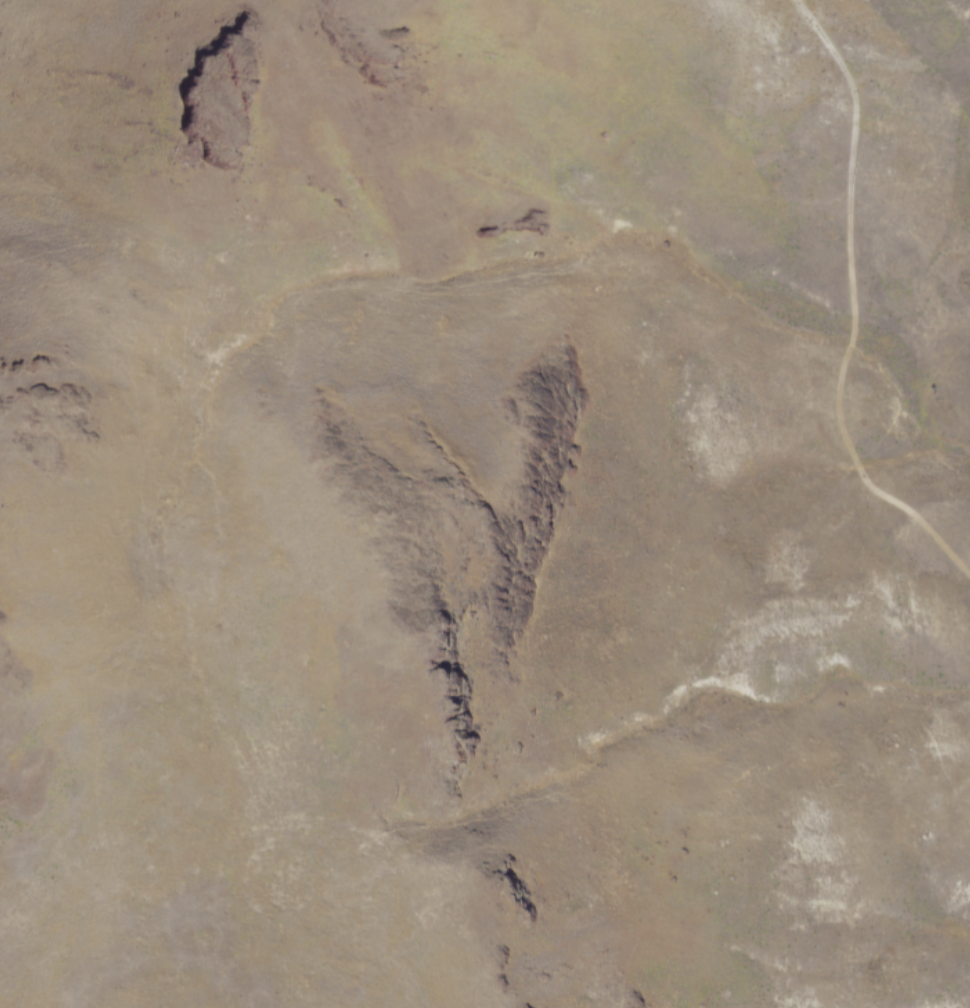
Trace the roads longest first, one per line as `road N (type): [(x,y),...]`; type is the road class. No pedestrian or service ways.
road 1 (track): [(794,0),(841,66),(855,106),(854,329),(839,387),(841,429),(875,492),(915,516),(969,574)]

